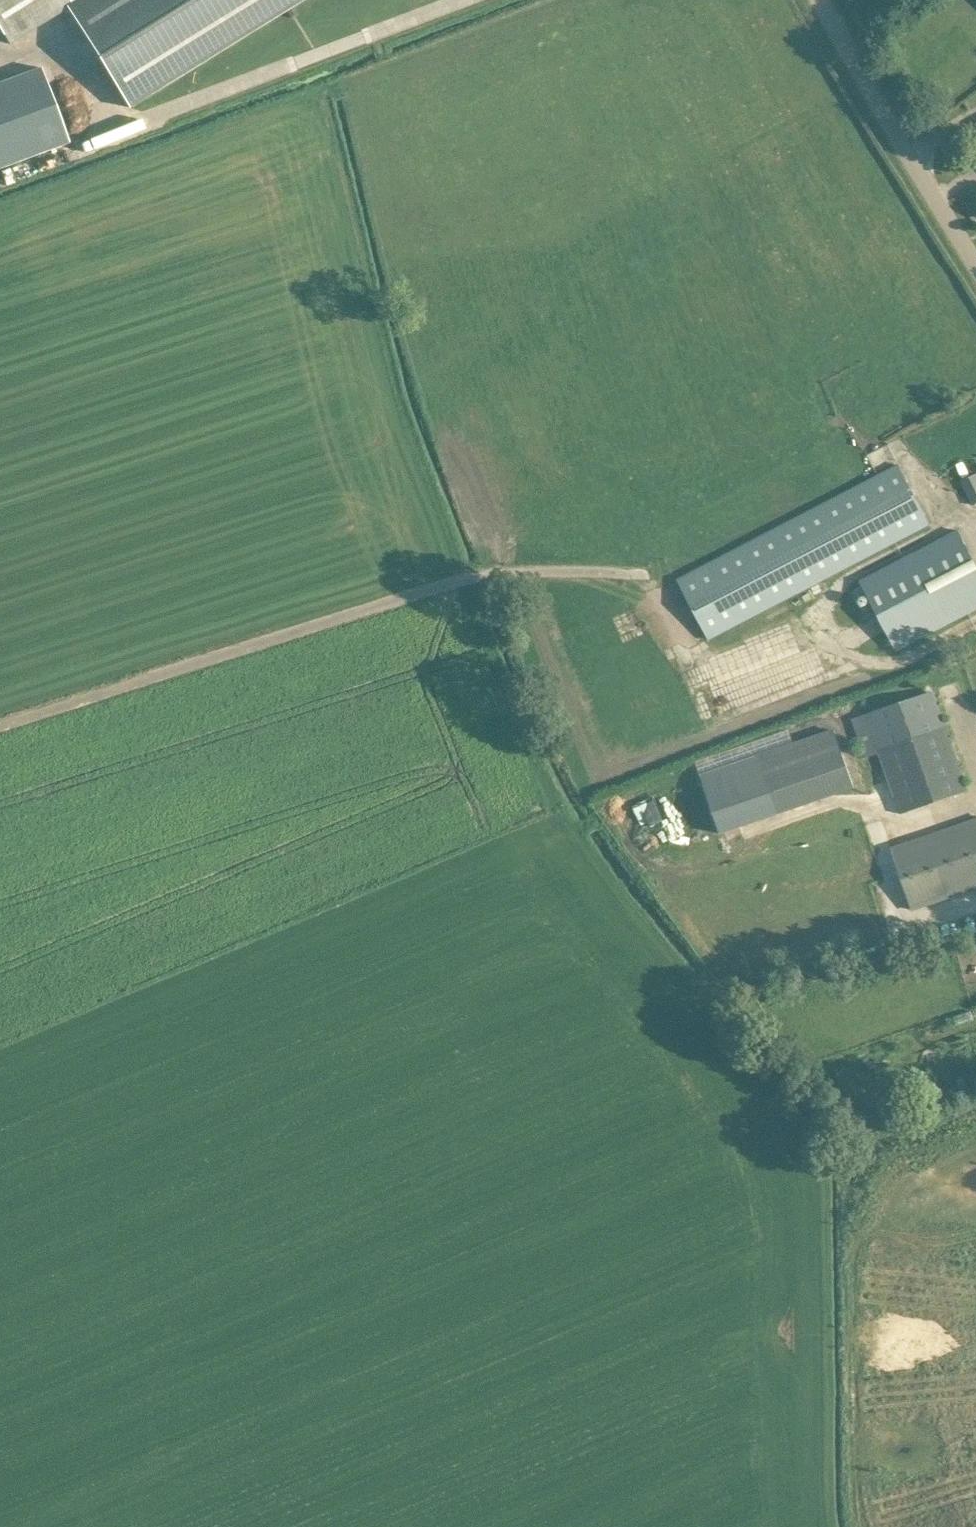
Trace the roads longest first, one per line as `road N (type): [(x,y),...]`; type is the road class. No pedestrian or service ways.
road 1 (unclassified): [(975,266),(820,0)]

